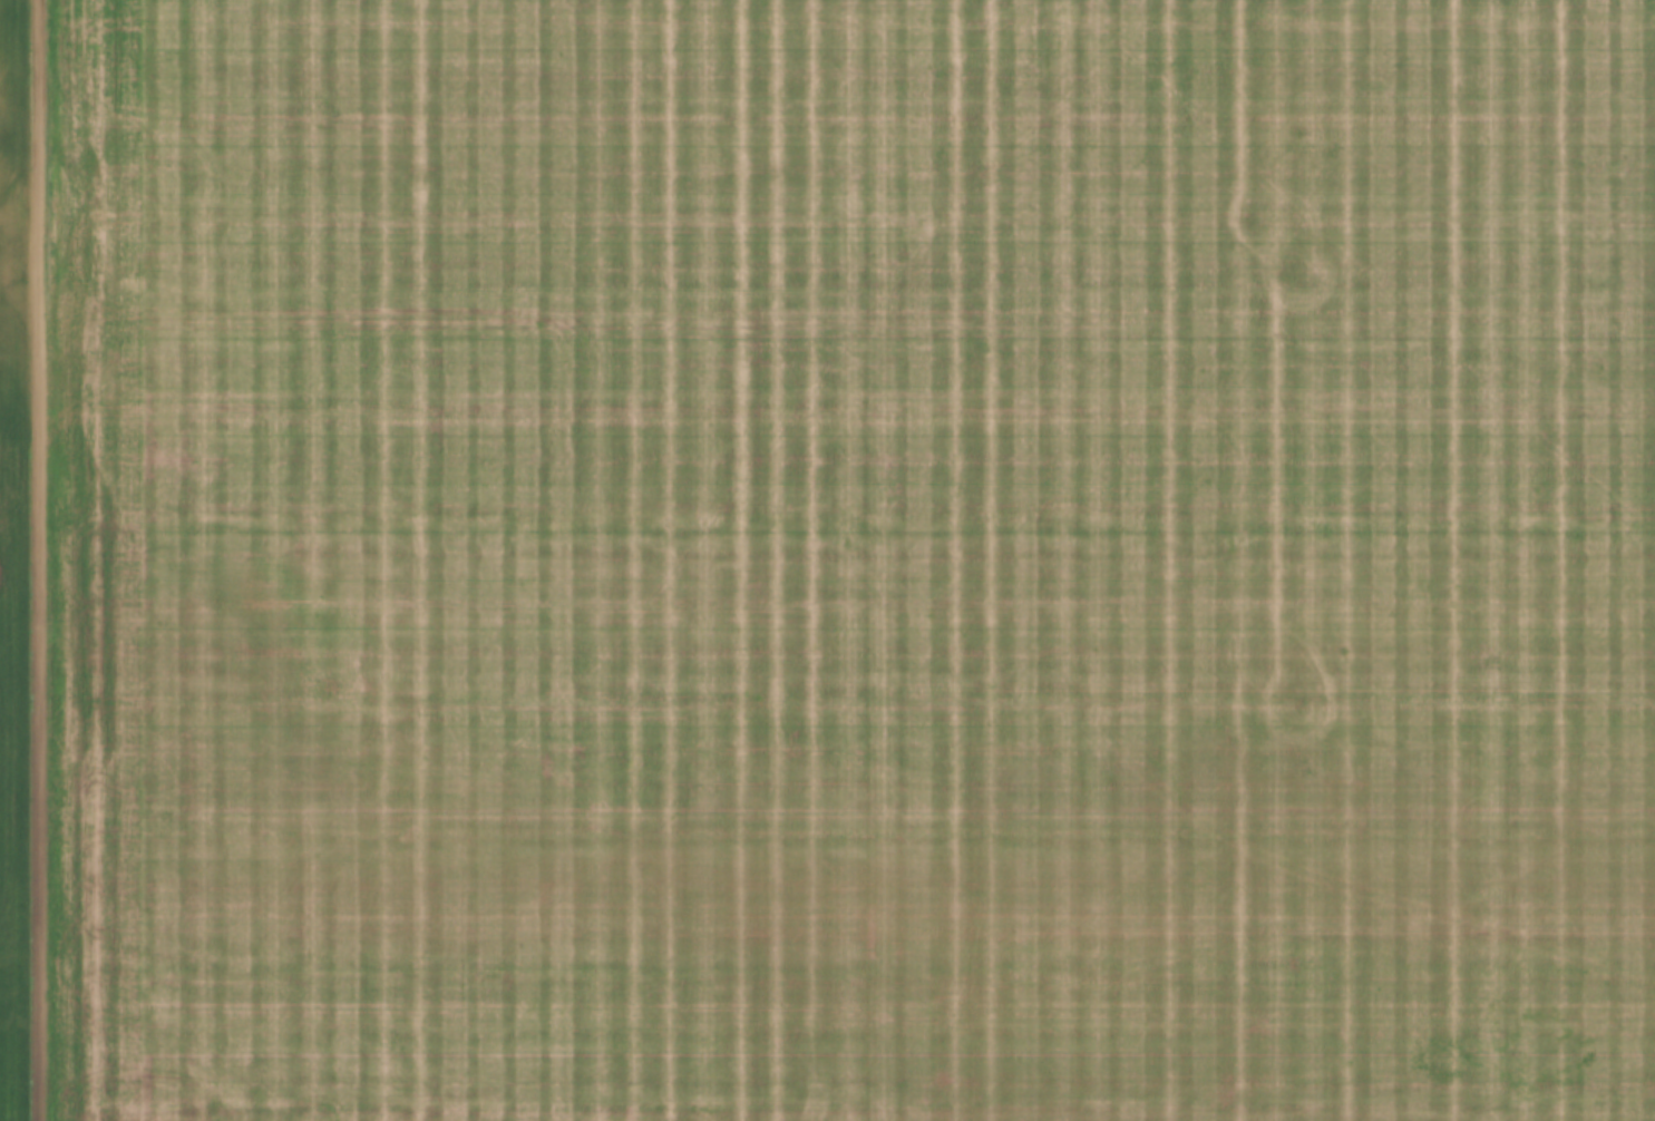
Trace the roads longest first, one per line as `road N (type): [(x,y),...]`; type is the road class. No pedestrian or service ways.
road 1 (residential): [(34,0),(43,1120)]

